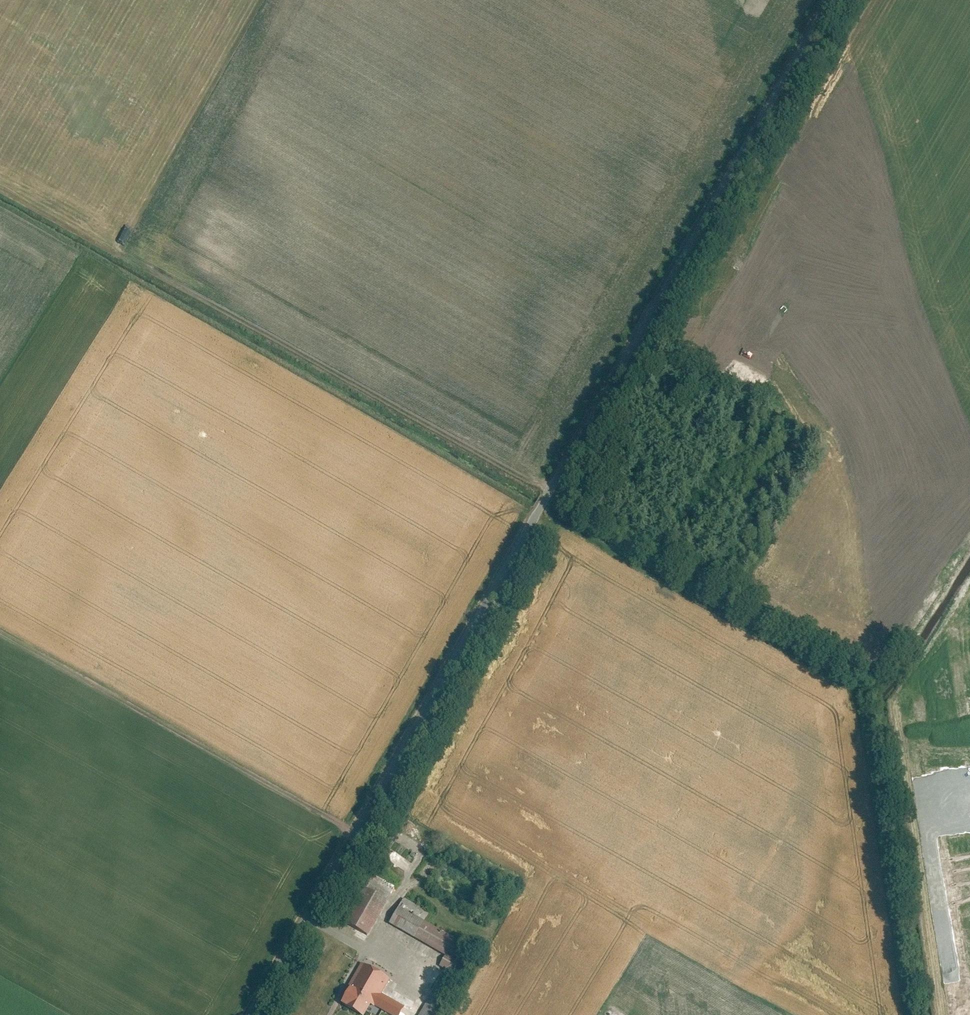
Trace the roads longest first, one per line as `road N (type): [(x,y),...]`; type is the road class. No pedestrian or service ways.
road 1 (residential): [(252,1014),(830,0)]
road 2 (track): [(0,185),(546,499)]

